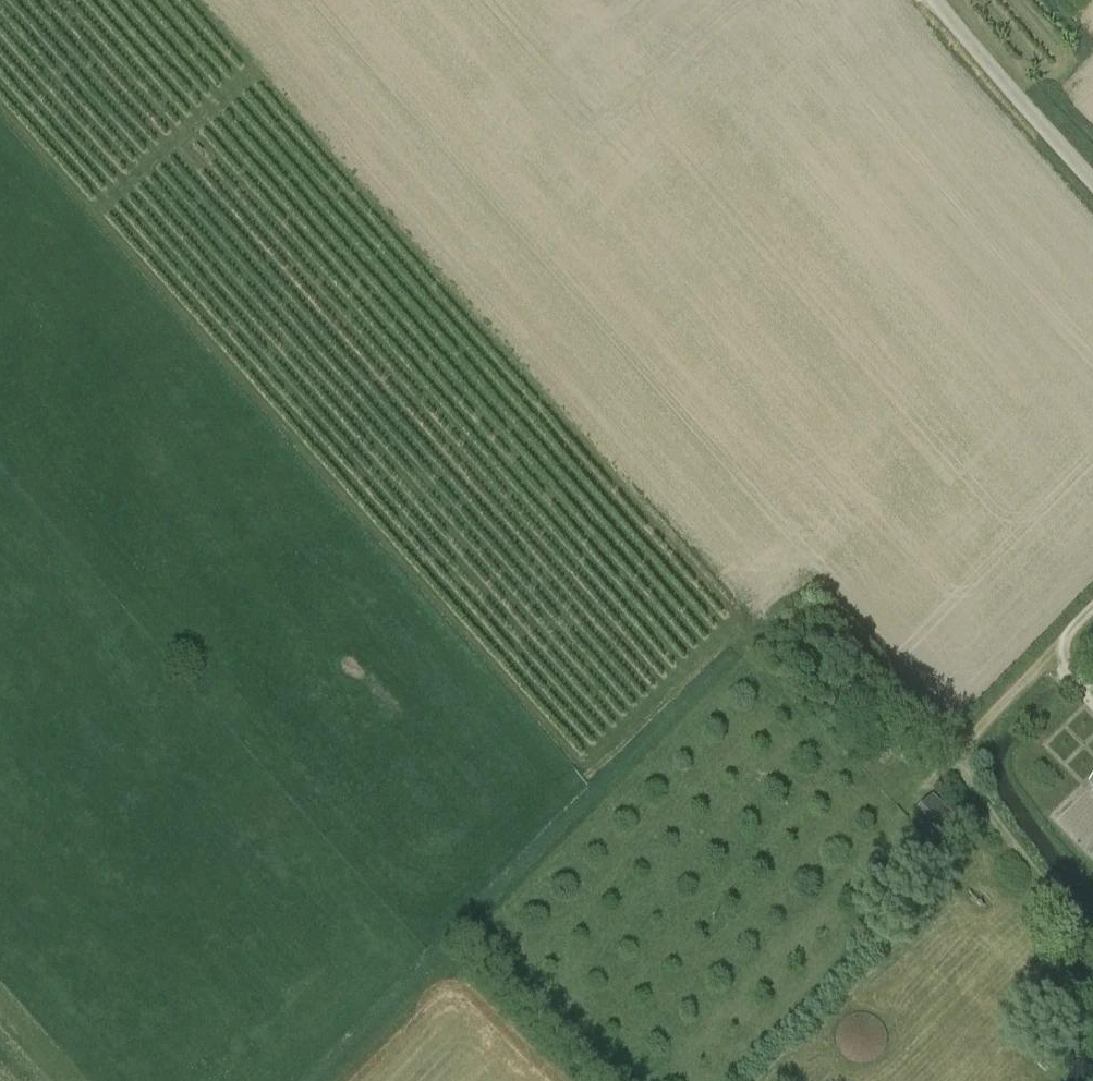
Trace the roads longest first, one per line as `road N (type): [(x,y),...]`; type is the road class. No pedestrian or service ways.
road 1 (unclassified): [(1092,174),(939,0)]

